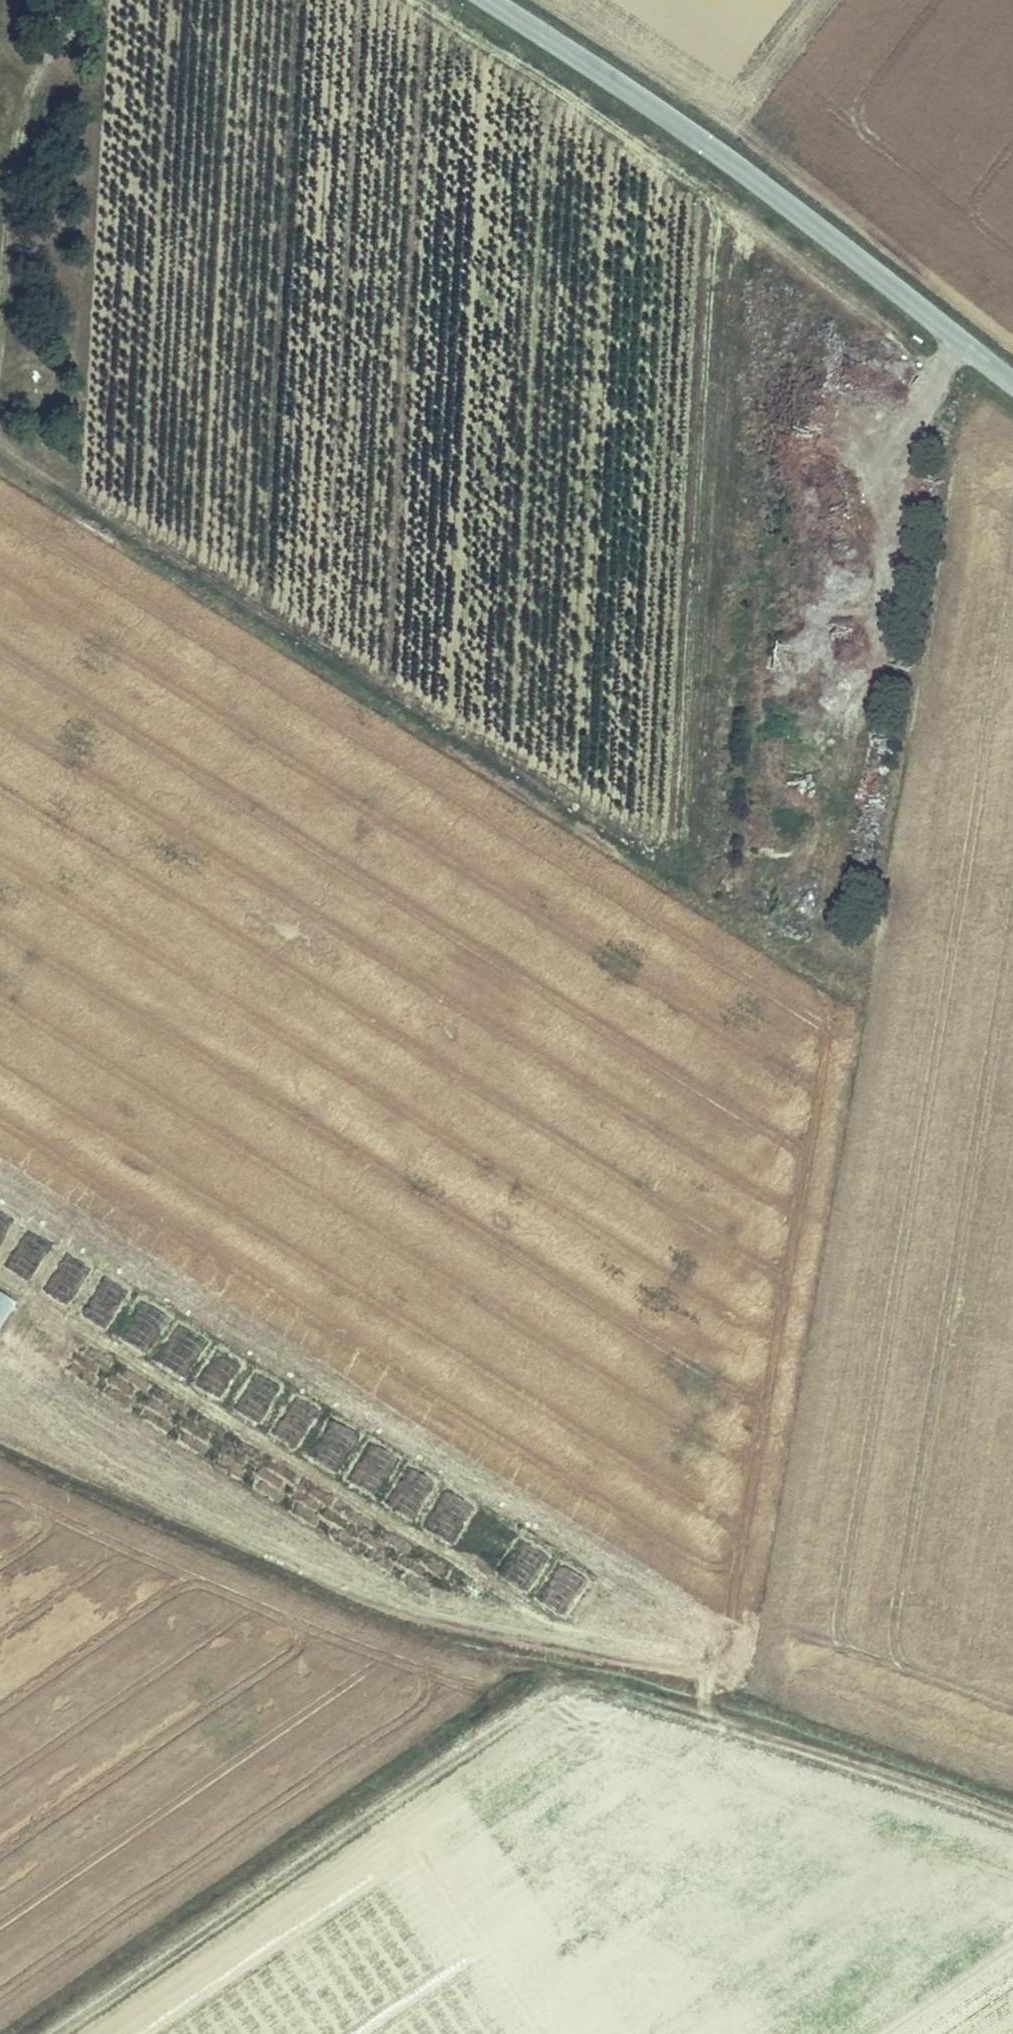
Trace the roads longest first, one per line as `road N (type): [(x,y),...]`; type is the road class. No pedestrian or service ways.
road 1 (tertiary): [(487,0),(699,142),(1012,385)]
road 2 (track): [(1012,1818),(740,1725),(488,1664)]

